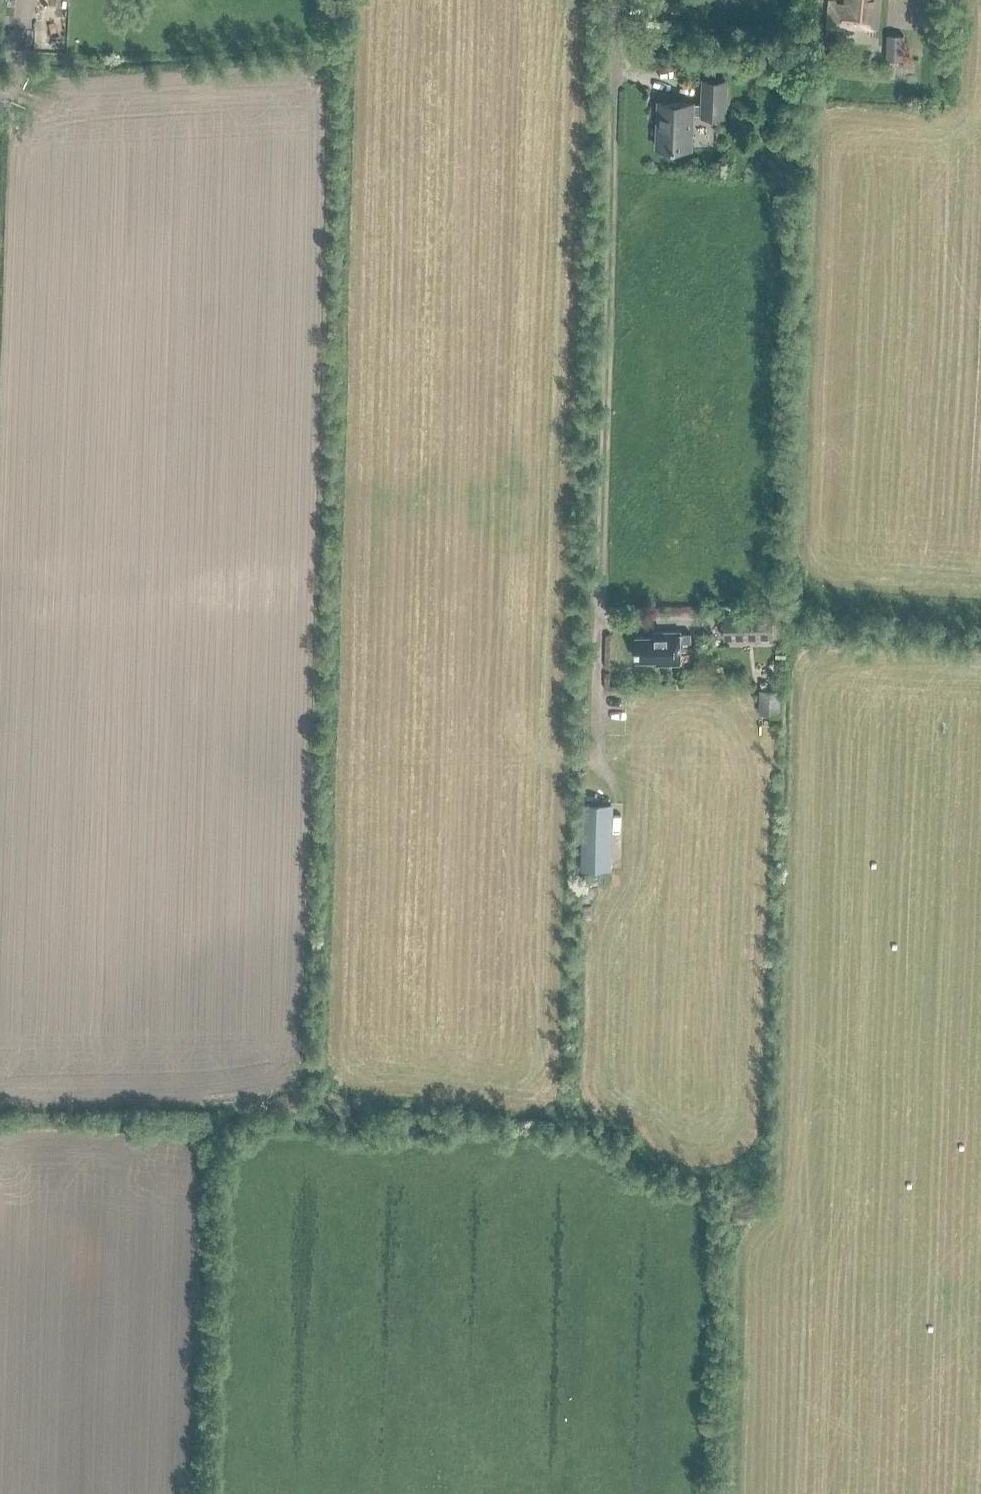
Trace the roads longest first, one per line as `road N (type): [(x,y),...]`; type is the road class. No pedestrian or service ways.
road 1 (track): [(612,0),(595,788)]

